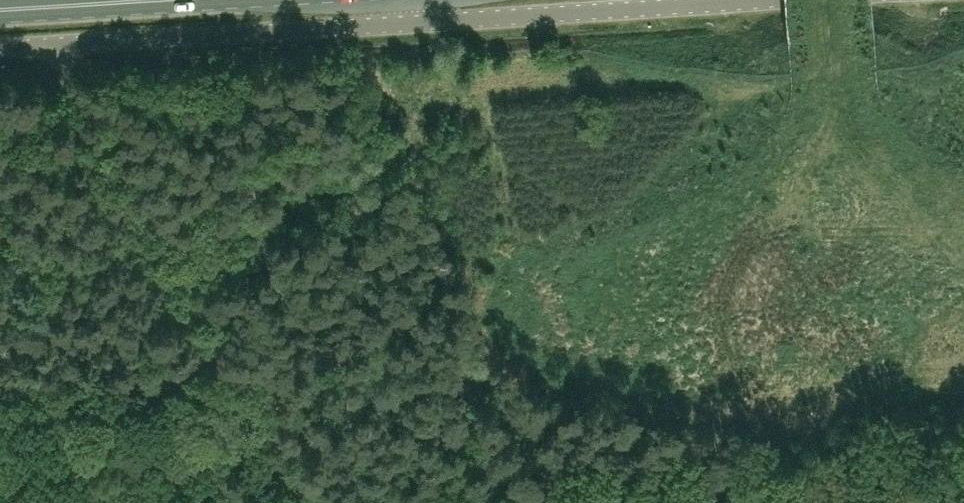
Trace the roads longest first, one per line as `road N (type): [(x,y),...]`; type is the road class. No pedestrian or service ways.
road 1 (unclassified): [(751,0),(0,49)]
road 2 (primary): [(0,10),(152,0)]

